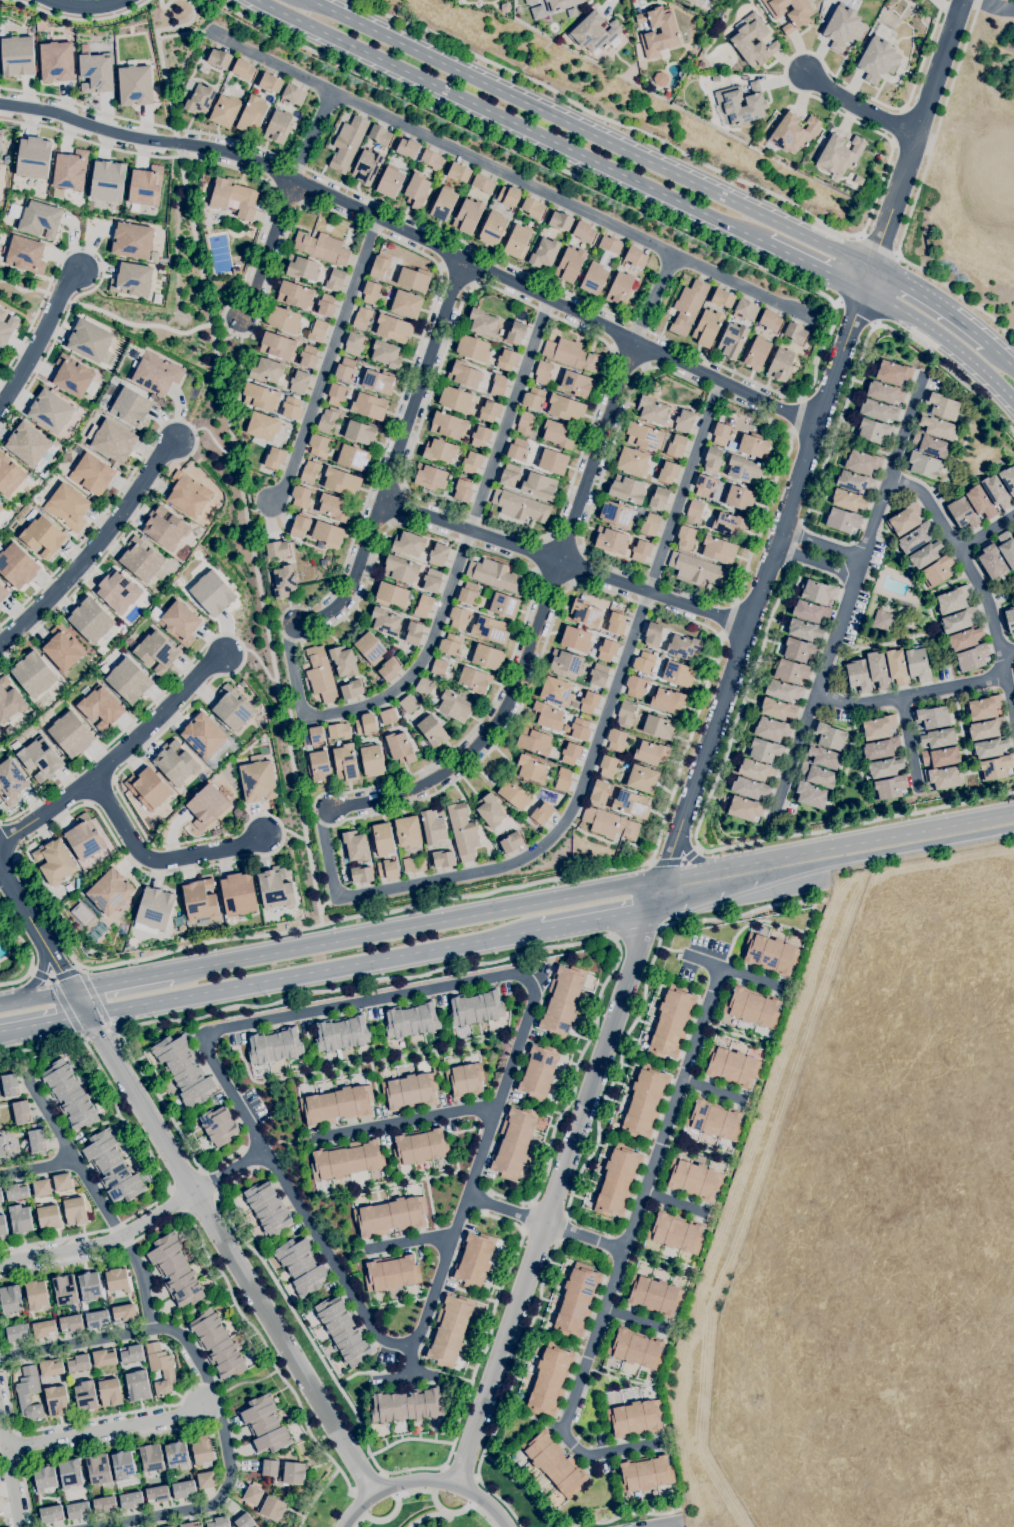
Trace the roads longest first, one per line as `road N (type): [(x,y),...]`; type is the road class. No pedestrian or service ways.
road 1 (tertiary): [(456,1485),(869,267)]
road 2 (residential): [(818,423),(229,153),(0,105)]
road 3 (secondary): [(1013,814),(171,973)]
road 4 (tertiary): [(0,871),(373,1494)]
road 5 (secondary): [(869,267),(308,0)]
road 6 (secondary): [(256,0),(767,243)]
road 7 (secondary): [(87,1015),(542,929)]
road 8 (residential): [(748,627),(385,503)]
road 9 (residential): [(329,808),(405,791),(492,733),(559,562)]
road 10 (residential): [(0,844),(101,781),(224,658)]
road 11 (residential): [(0,1265),(120,1239),(265,1152)]
road 12 (residential): [(869,267),(966,0)]
road 13 (residential): [(0,643),(37,615),(176,445)]
road 14 (residential): [(385,503),(466,263)]
road 15 (secondary): [(775,874),(1013,829)]
road 16 (residential): [(559,562),(634,344)]
road 17 (residential): [(101,781),(146,860),(184,861),(267,837)]
road 18 (residential): [(4,1449),(176,1416),(198,1404)]
road 19 (tertiary): [(507,1526),(471,1491),(436,1480),(380,1490),(340,1526)]
road 20 (secondary): [(864,290),(937,334),(1013,403)]
road 21 (residential): [(293,624),(356,589),(385,503)]
road 22 (residential): [(242,320),(295,180)]
road 23 (residential): [(0,403),(69,274)]
road 24 (secondary): [(987,344),(869,267)]
road 25 (secondary): [(657,908),(775,874)]
road 26 (residential): [(809,77),(913,136)]

